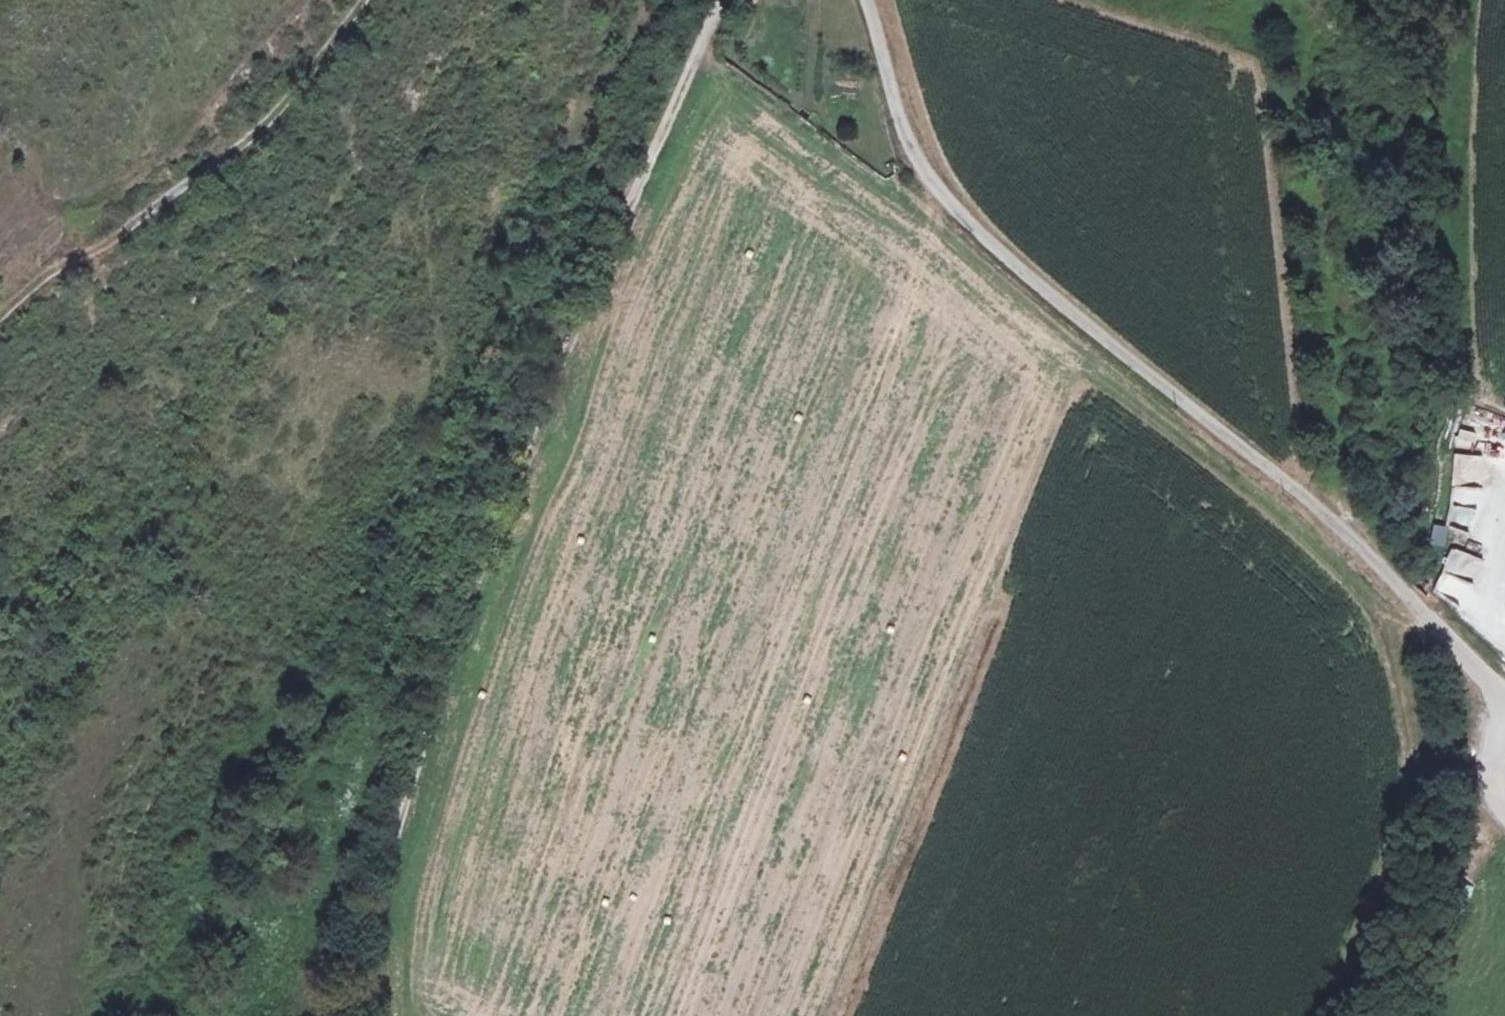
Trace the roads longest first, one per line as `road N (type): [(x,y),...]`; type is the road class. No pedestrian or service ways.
road 1 (track): [(376,1015),(402,817),(504,516),(723,0)]
road 2 (unclassified): [(866,0),(911,157),(934,193),(1257,462),(1504,700)]
road 3 (track): [(0,319),(76,258),(222,165),(366,0)]

